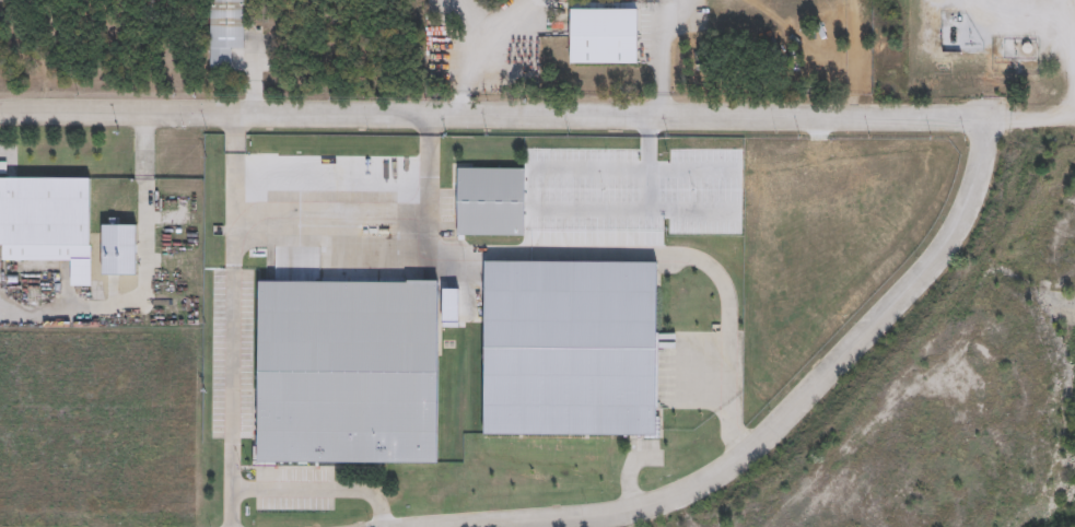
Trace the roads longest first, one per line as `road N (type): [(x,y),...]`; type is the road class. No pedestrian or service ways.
road 1 (residential): [(0,114),(977,117)]
road 2 (residential): [(977,117),(985,130),(957,227),(898,301),(755,447),(711,478),(631,508),(446,526)]

